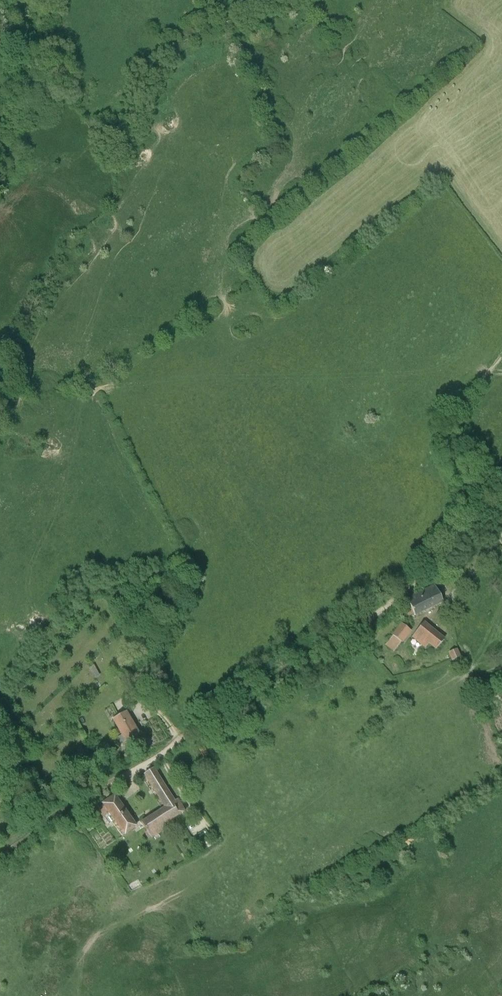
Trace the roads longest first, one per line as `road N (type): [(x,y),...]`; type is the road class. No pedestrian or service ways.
road 1 (track): [(484,517),(360,626),(0,857)]
road 2 (track): [(484,517),(448,425),(501,354)]

